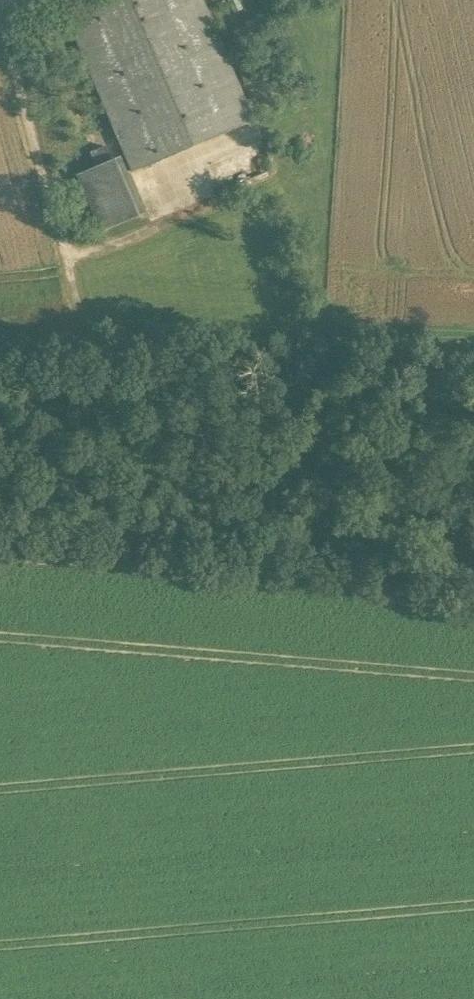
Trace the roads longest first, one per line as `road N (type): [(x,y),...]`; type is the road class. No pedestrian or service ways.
road 1 (track): [(473,335),(143,326),(91,335),(12,19)]

